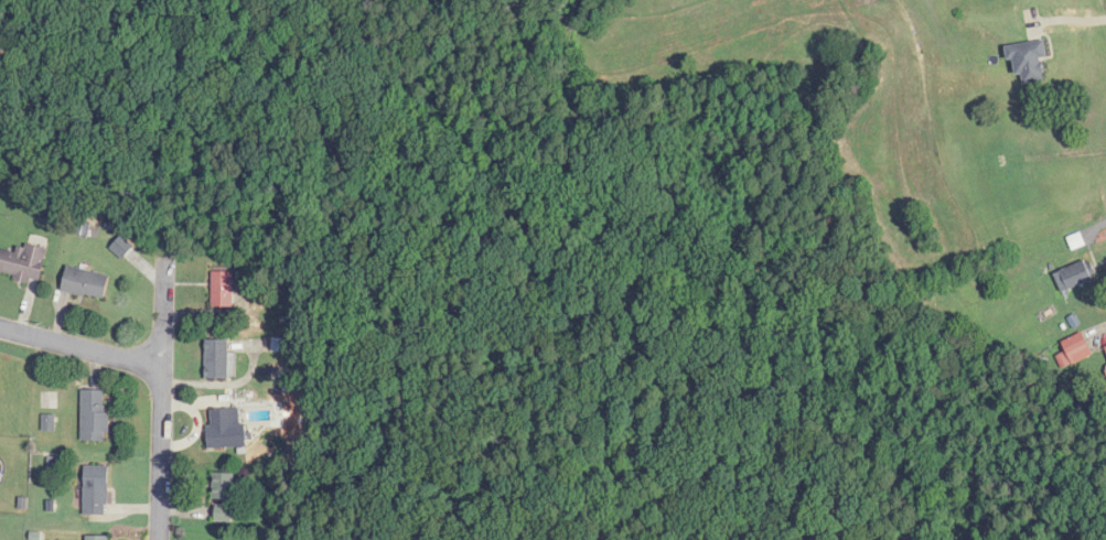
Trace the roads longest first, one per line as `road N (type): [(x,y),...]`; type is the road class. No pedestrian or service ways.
road 1 (residential): [(159,539),(167,255)]
road 2 (residential): [(163,364),(0,329)]

